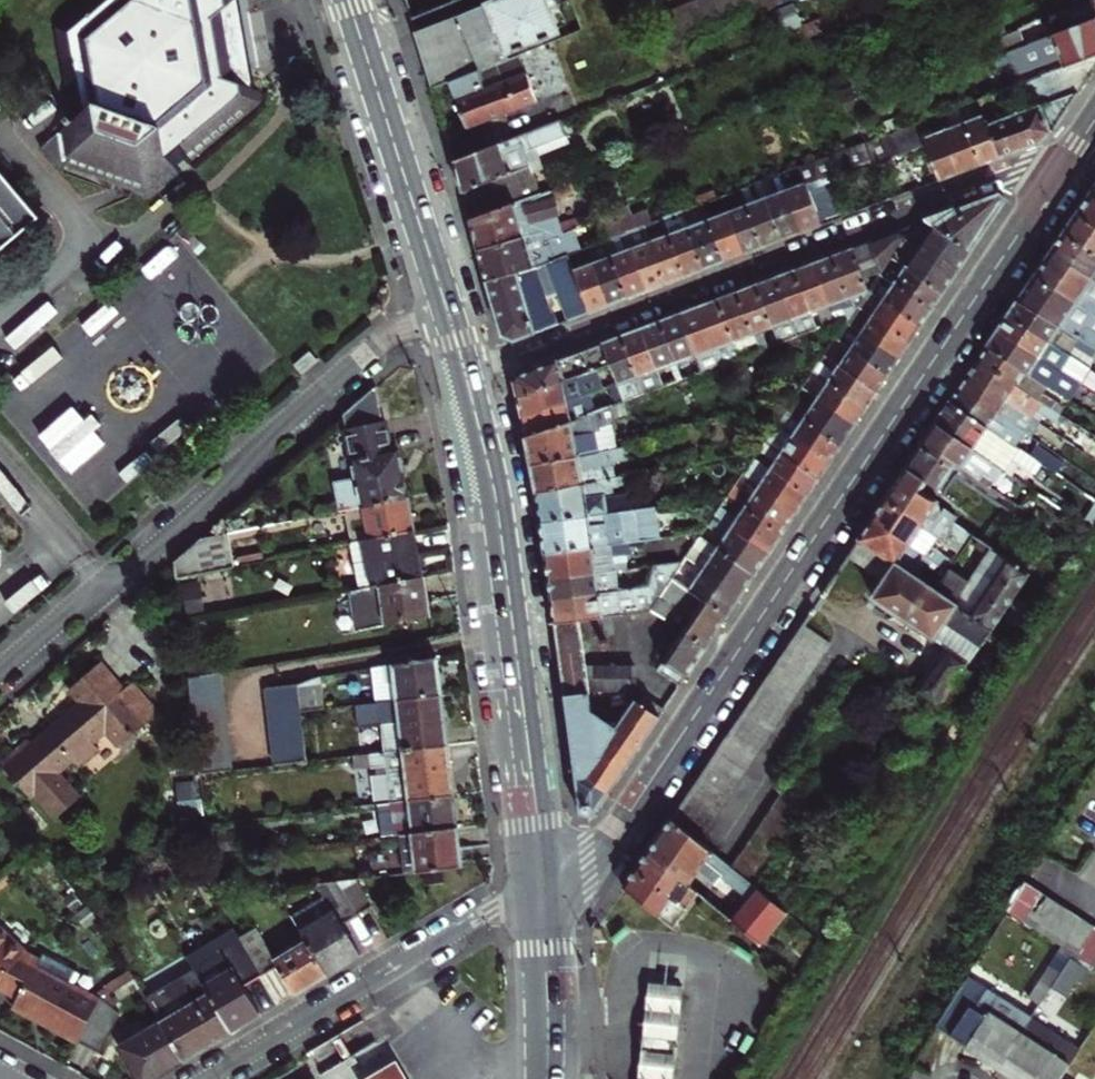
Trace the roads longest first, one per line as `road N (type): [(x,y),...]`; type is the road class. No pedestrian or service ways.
road 1 (tertiary): [(1057,176),(620,827),(539,885)]
road 2 (residential): [(465,374),(1011,174),(1057,176)]
road 3 (residential): [(0,679),(373,353),(448,315)]
road 4 (primary): [(465,374),(502,541),(539,885)]
road 5 (residential): [(206,1078),(539,885)]
road 6 (primary): [(348,0),(448,315)]
road 7 (primary): [(539,885),(546,1078)]

